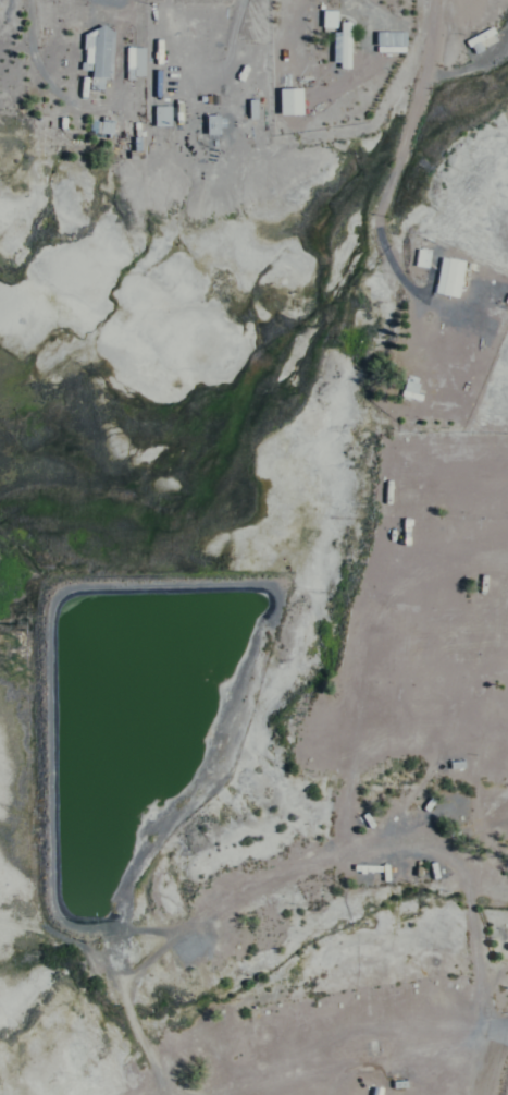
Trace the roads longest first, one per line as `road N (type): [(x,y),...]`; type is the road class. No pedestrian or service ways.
road 1 (residential): [(372,219),(418,84),(431,0)]

